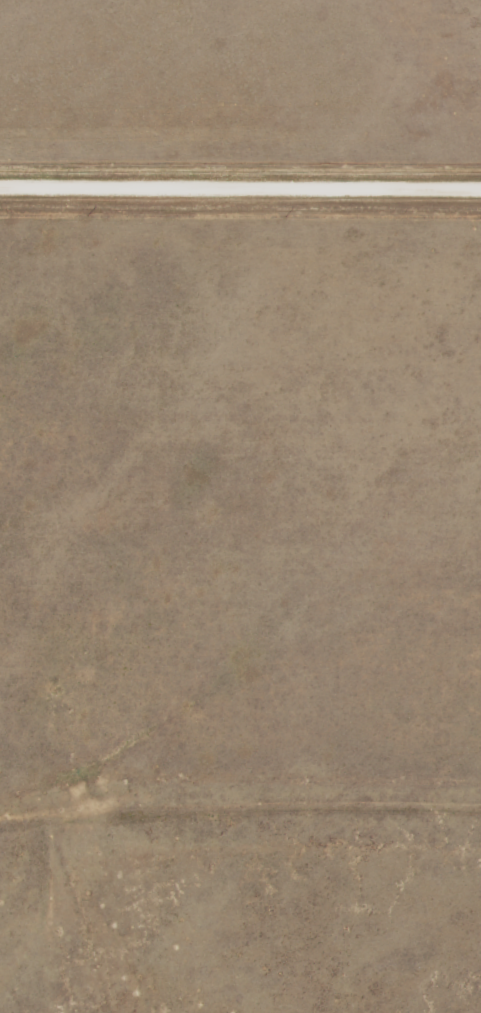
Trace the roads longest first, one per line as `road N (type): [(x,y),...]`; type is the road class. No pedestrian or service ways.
road 1 (residential): [(480,186),(0,183)]

